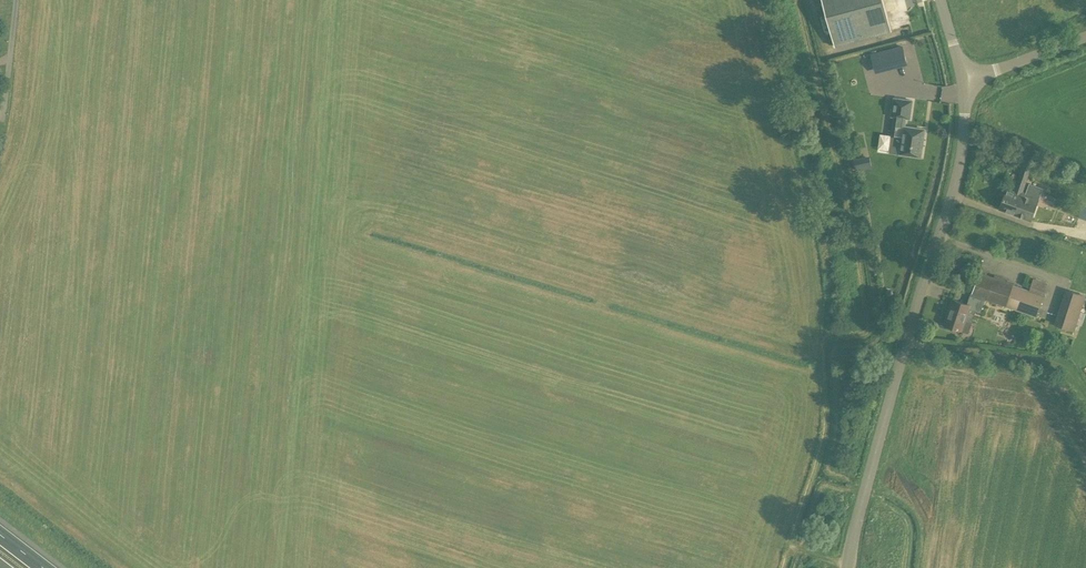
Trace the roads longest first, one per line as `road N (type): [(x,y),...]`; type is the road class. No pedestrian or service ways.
road 1 (unclassified): [(847,567),(951,197),(965,82)]
road 2 (track): [(906,342),(1049,362),(1085,399)]
road 3 (unclassified): [(1085,35),(965,82)]

